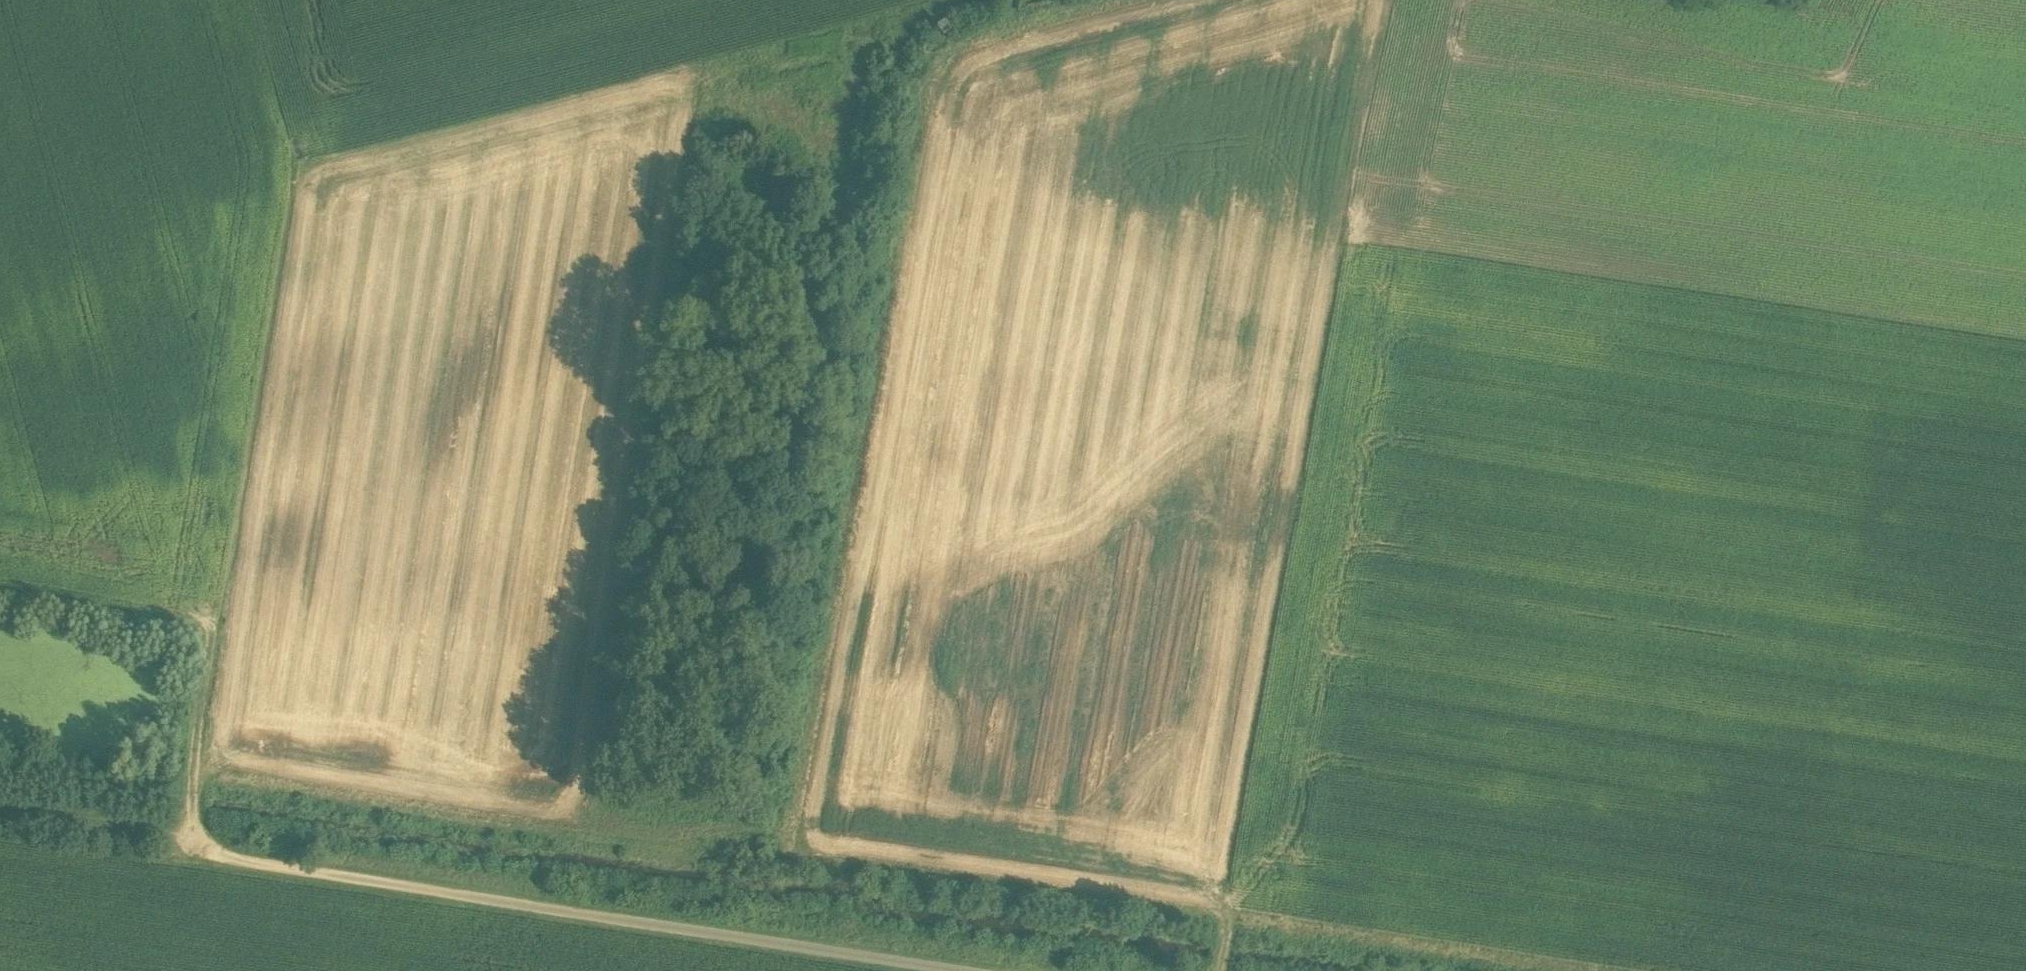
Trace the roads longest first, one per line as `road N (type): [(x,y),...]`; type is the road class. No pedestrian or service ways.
road 1 (track): [(1002,970),(233,859),(189,834),(198,783)]

